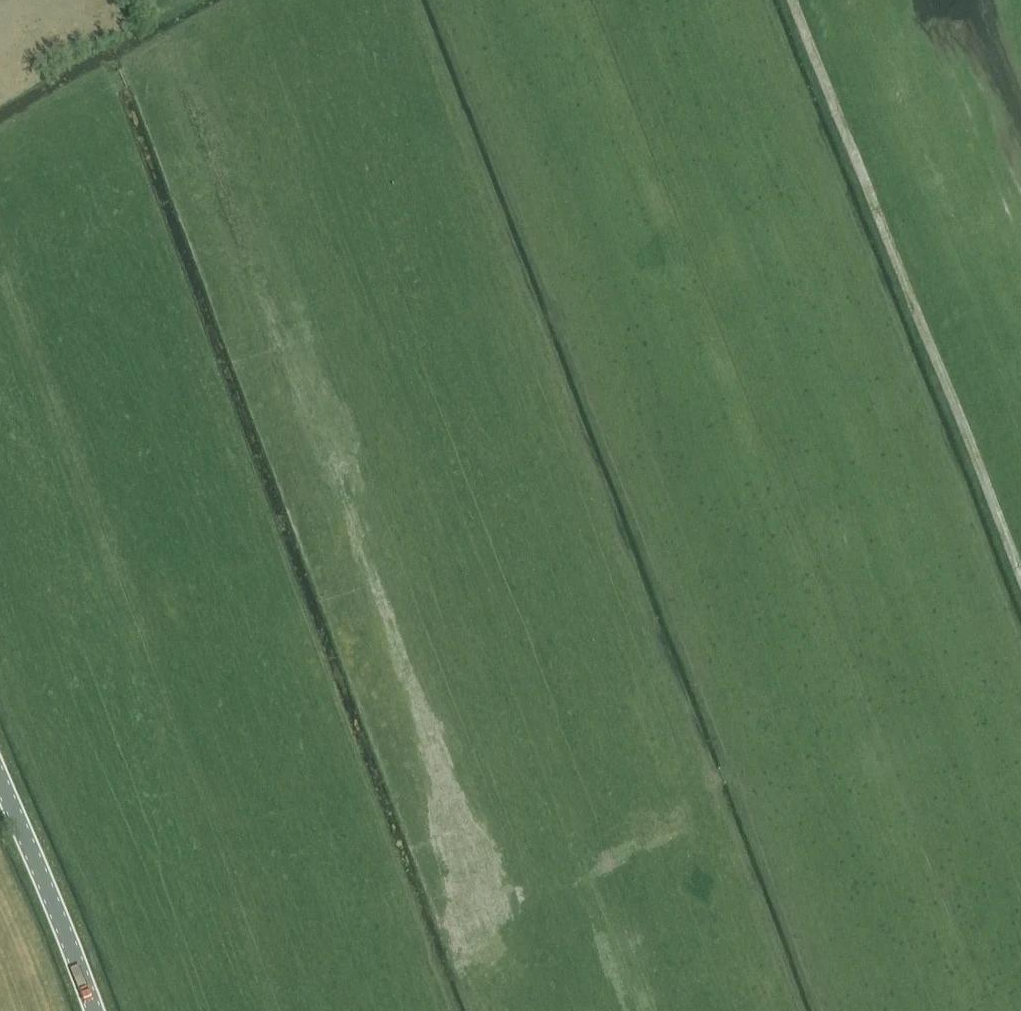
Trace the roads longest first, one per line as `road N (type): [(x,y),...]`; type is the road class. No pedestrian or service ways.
road 1 (tertiary): [(95,1010),(0,778)]

